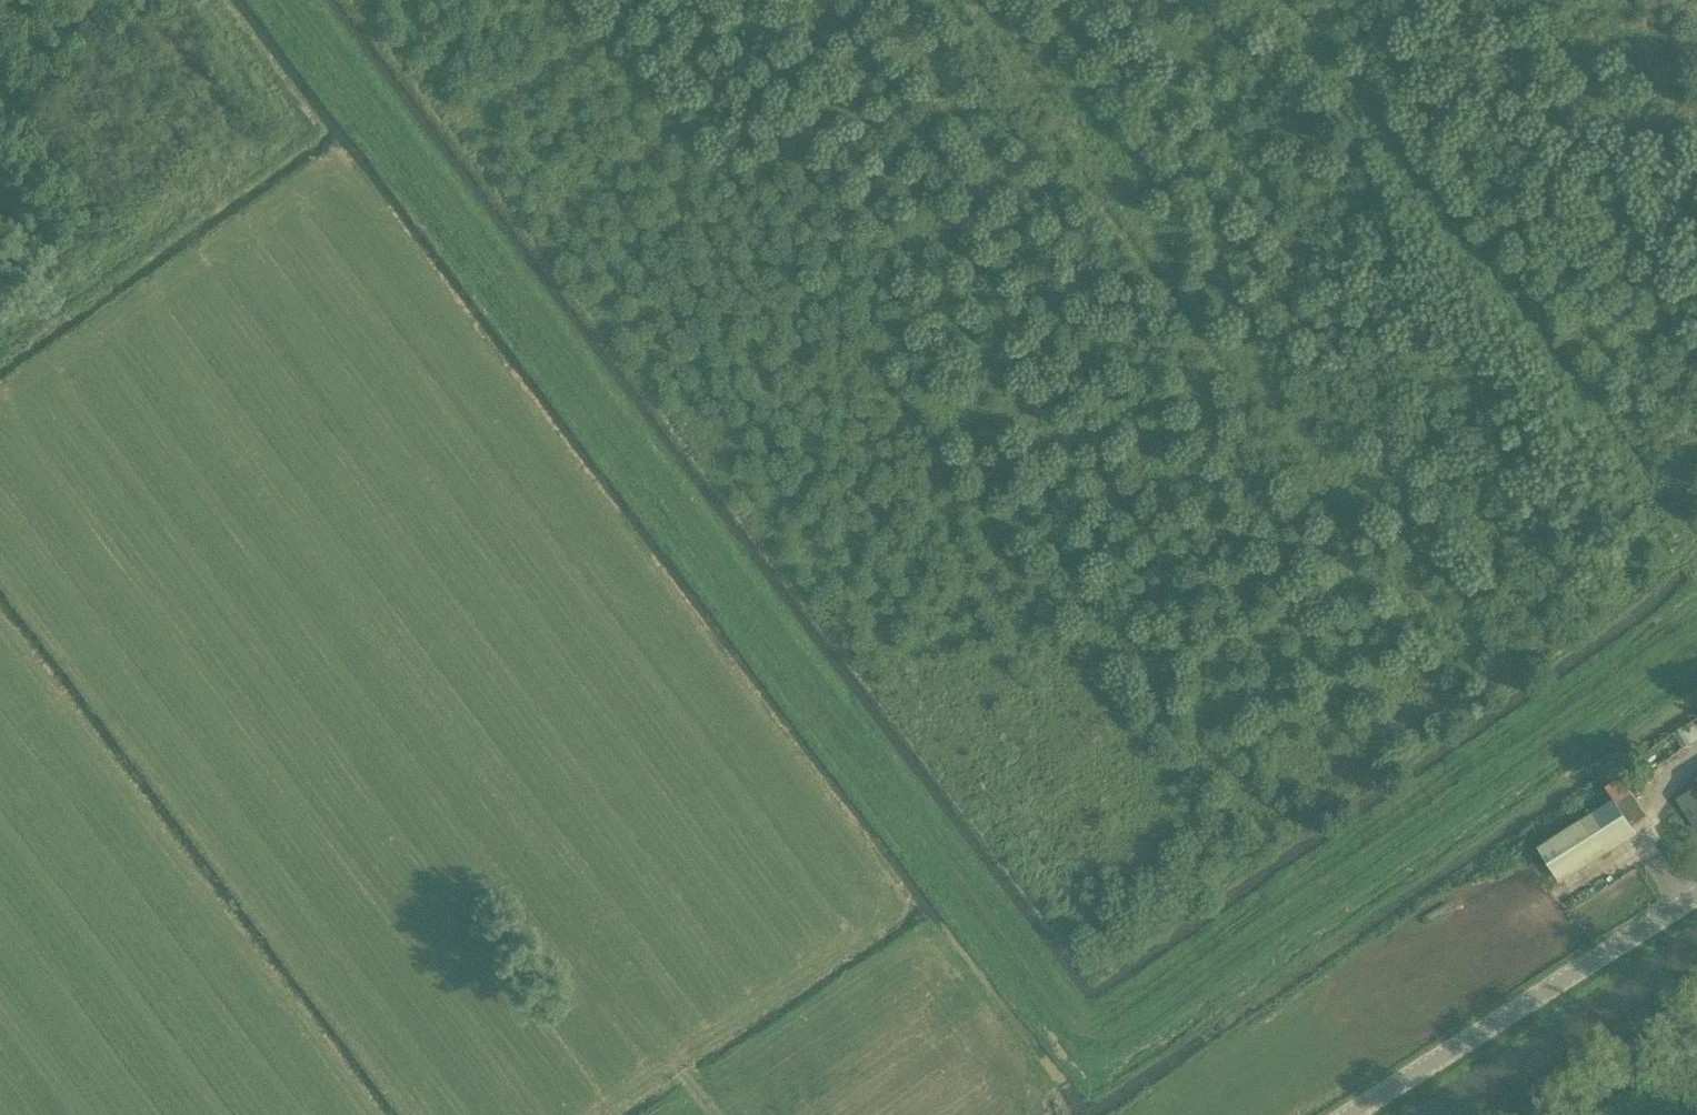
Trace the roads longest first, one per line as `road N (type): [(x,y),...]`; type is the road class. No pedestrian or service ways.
road 1 (unclassified): [(1346,1114),(1696,897)]

